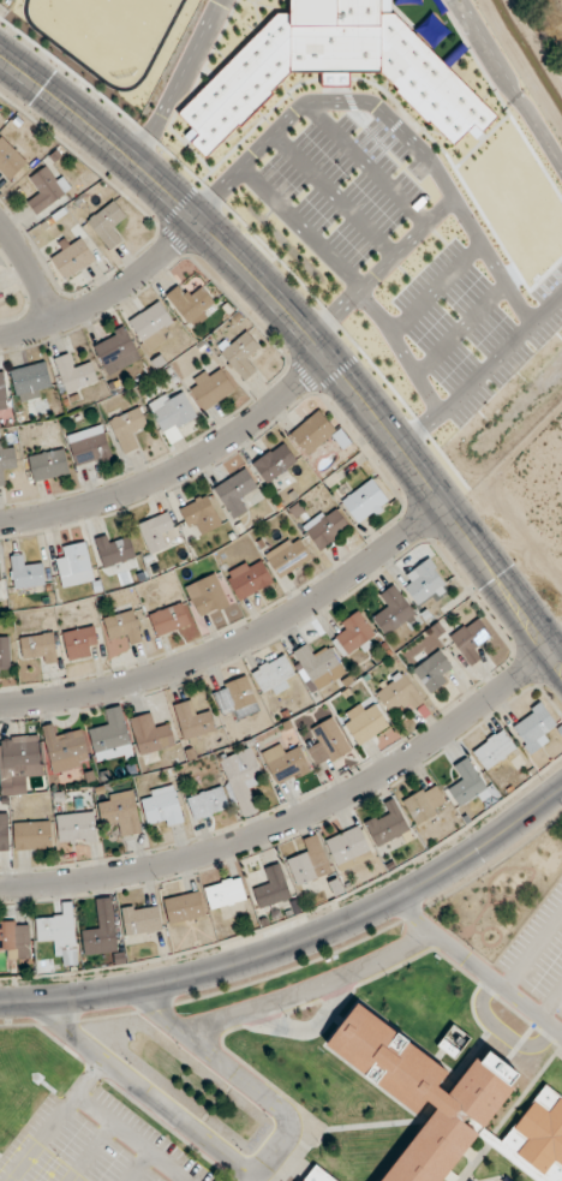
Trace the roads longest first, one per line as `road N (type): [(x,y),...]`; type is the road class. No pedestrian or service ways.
road 1 (tertiary): [(561,664),(370,407),(285,309),(154,179),(0,55)]
road 2 (residential): [(0,888),(162,864),(297,818),(408,758),(554,651)]
road 3 (tertiary): [(0,1002),(180,980),(315,937),(448,870),(561,788)]
road 4 (residential): [(0,706),(165,672),(282,622),(444,505)]
road 5 (residential): [(0,521),(79,507),(187,465),(325,356)]
road 6 (residential): [(0,337),(124,287),(199,221)]

